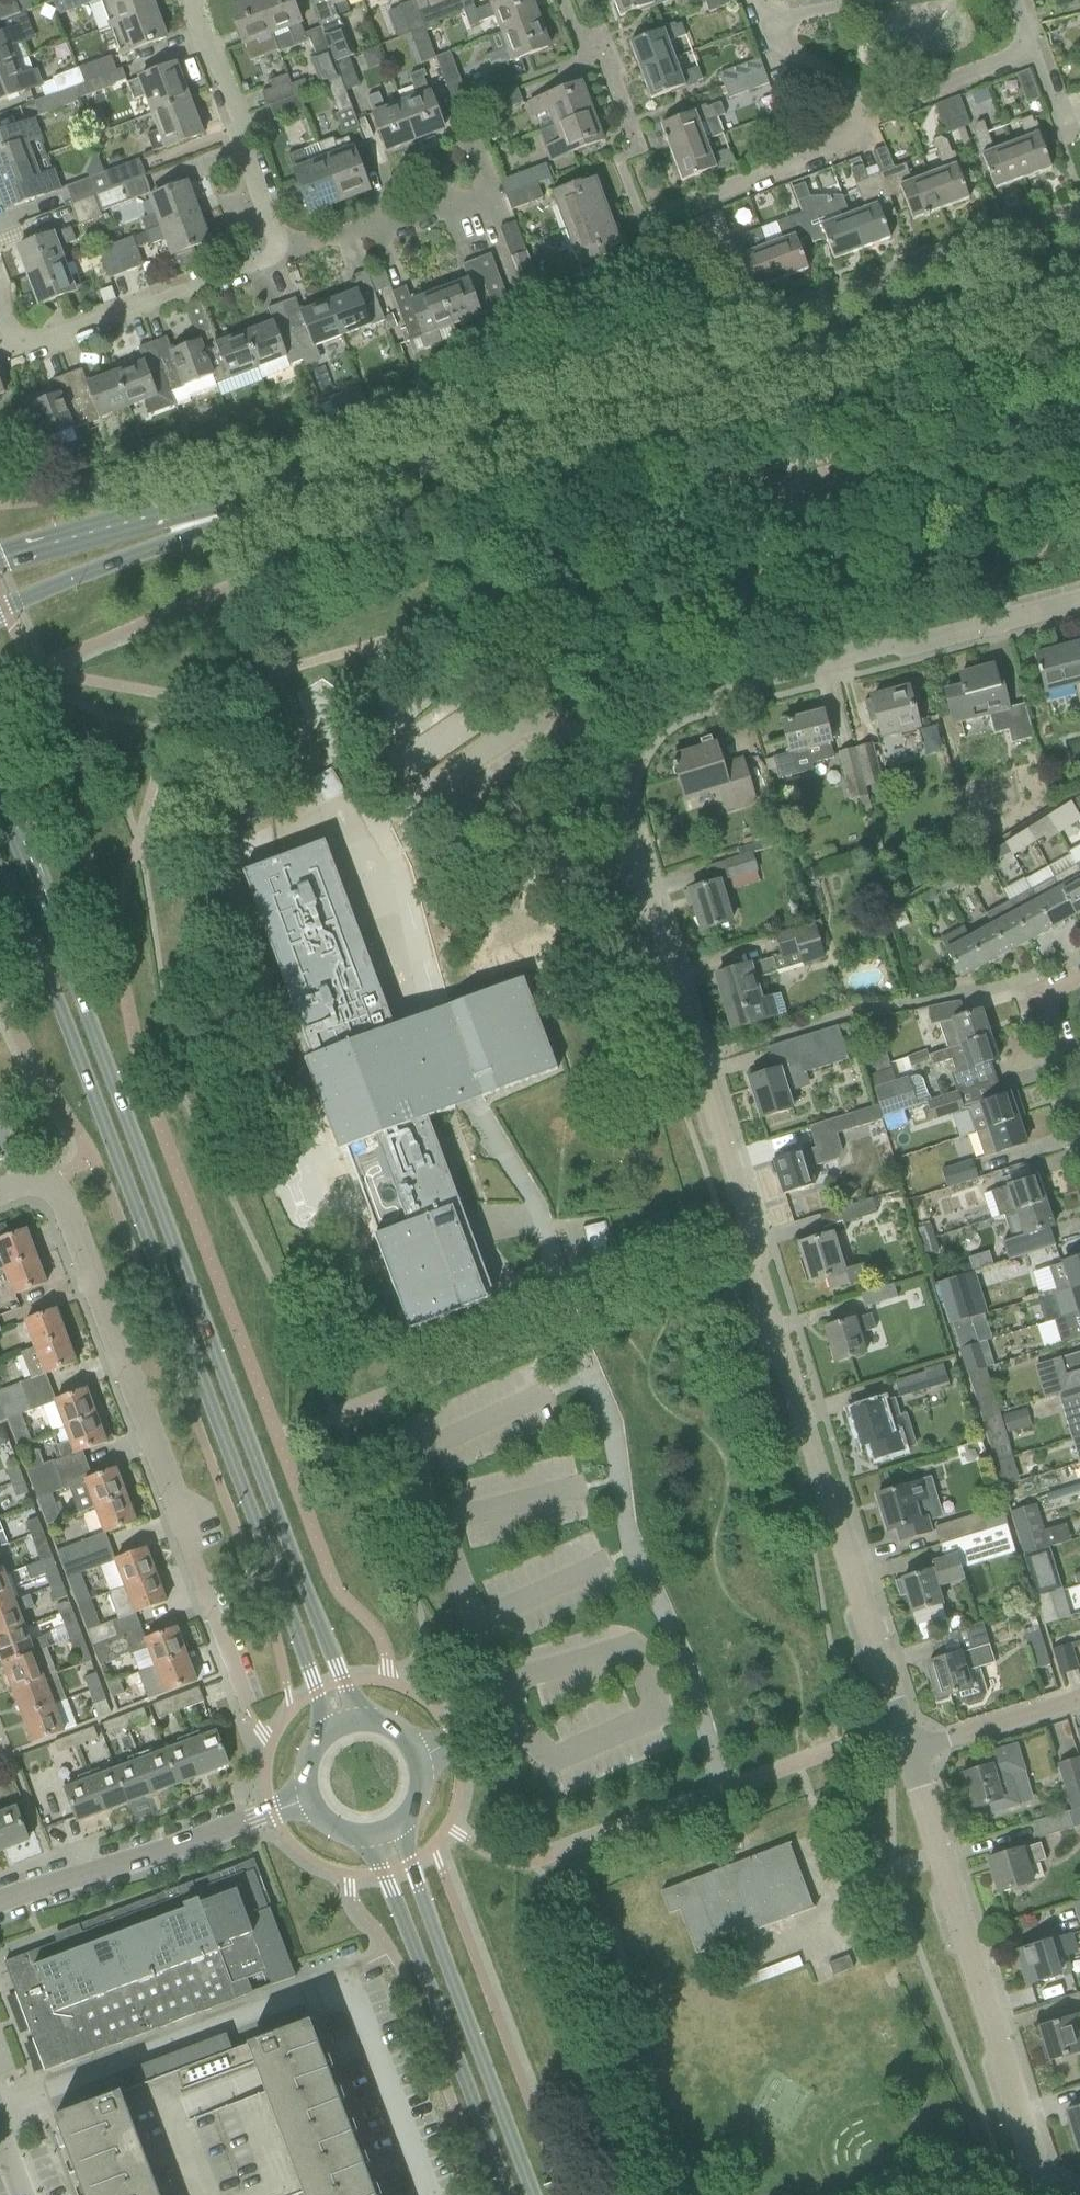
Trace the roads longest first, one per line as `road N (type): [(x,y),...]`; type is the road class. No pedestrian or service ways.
road 1 (unclassified): [(913,1761),(624,816),(621,772),(647,717),(679,700),(1079,603)]
road 2 (tertiary): [(357,1718),(0,794)]
road 3 (tertiary): [(0,870),(112,1140),(331,1727)]
road 4 (tertiary): [(268,502),(1079,286)]
road 5 (residential): [(257,1725),(54,1192)]
road 6 (unclassified): [(1067,2194),(1041,2179),(1033,2158),(913,1761)]
road 7 (tertiary): [(533,2194),(402,1820)]
road 8 (tertiary): [(369,1835),(511,2194)]
road 9 (residential): [(0,1905),(309,1800)]
road 10 (residential): [(286,255),(59,347),(0,331)]
road 11 (tertiary): [(0,602),(268,502)]
road 12 (tertiary): [(268,502),(170,509),(0,559)]
road 13 (residential): [(286,255),(190,14),(195,0)]
road 14 (residential): [(286,255),(358,233),(404,236),(482,205),(489,185),(474,153)]
road 15 (unclassified): [(1079,1122),(1008,990),(1079,971)]
road 16 (residential): [(869,107),(855,140),(723,191)]
road 17 (unclassified): [(913,1761),(1079,1702)]
road 18 (residential): [(1030,48),(869,107)]
road 19 (tertiary): [(402,1820),(420,1790),(418,1755),(391,1725),(357,1718)]
road 20 (residential): [(869,107),(766,37),(760,21)]

